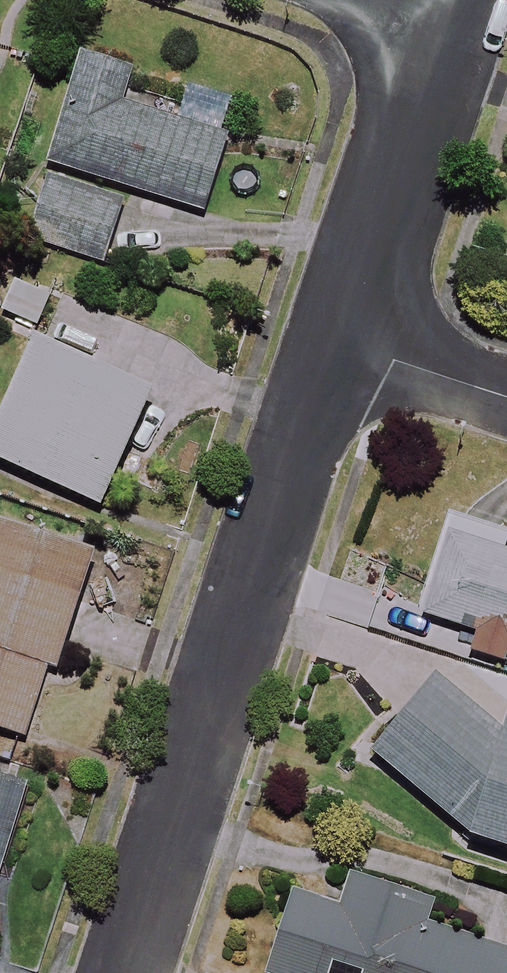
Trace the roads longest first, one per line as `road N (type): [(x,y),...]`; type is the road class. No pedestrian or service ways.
road 1 (residential): [(334,340),(126,972)]
road 2 (residential): [(456,13),(334,340)]
road 3 (residential): [(334,340),(506,396)]

